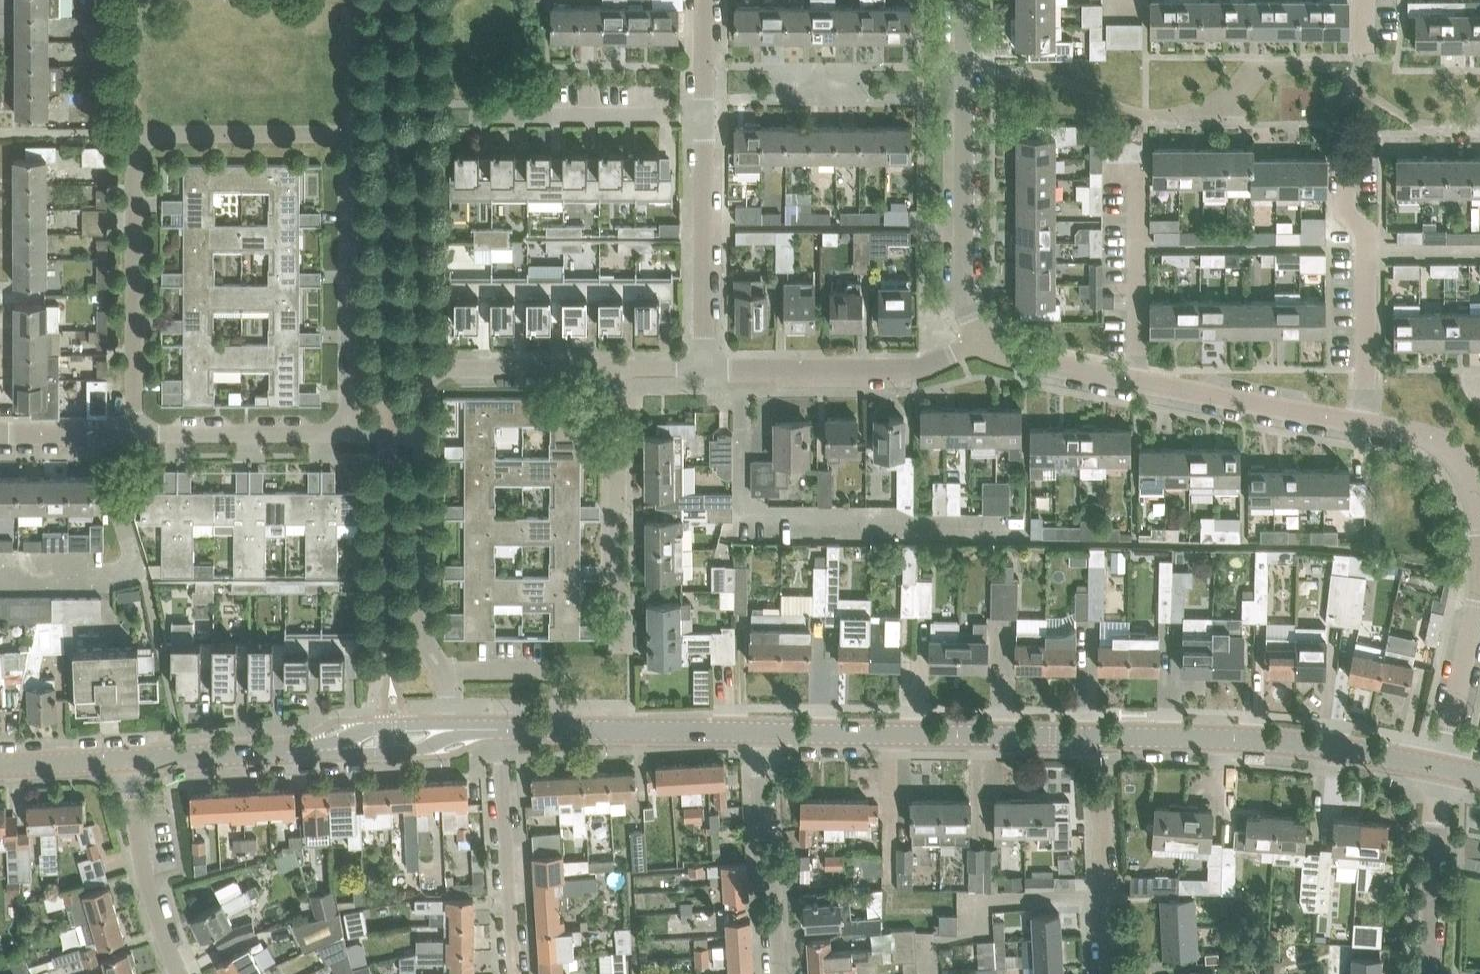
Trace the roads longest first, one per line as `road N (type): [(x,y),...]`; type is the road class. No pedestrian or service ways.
road 1 (residential): [(343,426),(346,139),(164,134),(144,138),(136,152),(135,433)]
road 2 (unclassified): [(1440,768),(1211,738),(756,731)]
road 3 (unclassified): [(1360,422),(1035,362),(984,340)]
road 4 (unclassified): [(984,340),(969,284),(968,0)]
road 5 (unclassified): [(447,730),(327,749),(126,760)]
road 6 (residential): [(447,730),(446,685),(423,622),(423,434)]
road 7 (residential): [(704,368),(911,368),(984,340)]
road 8 (residential): [(619,367),(619,644)]
road 9 (unclassified): [(756,731),(499,729)]
road 10 (unclassified): [(704,368),(704,116)]
road 11 (residential): [(423,434),(424,389),(440,369),(619,367)]
road 12 (residential): [(499,729),(514,973)]
road 13 (residential): [(776,973),(756,731)]
road 14 (residential): [(477,117),(704,116)]
road 15 (residential): [(180,973),(151,894),(126,760)]
road 16 (unclassified): [(1479,560),(1475,509),(1457,461),(1433,439),(1360,422)]
road 17 (residential): [(135,433),(316,433),(343,426)]
road 18 (residential): [(1431,973),(1440,768)]
road 19 (unclassified): [(1440,768),(1479,574)]
road 20 (residential): [(1111,973),(1101,796)]
road 21 (unclassified): [(1360,422),(1365,252)]
road 22 (residential): [(0,433),(135,433)]
road 23 (unclassified): [(126,760),(0,766)]

